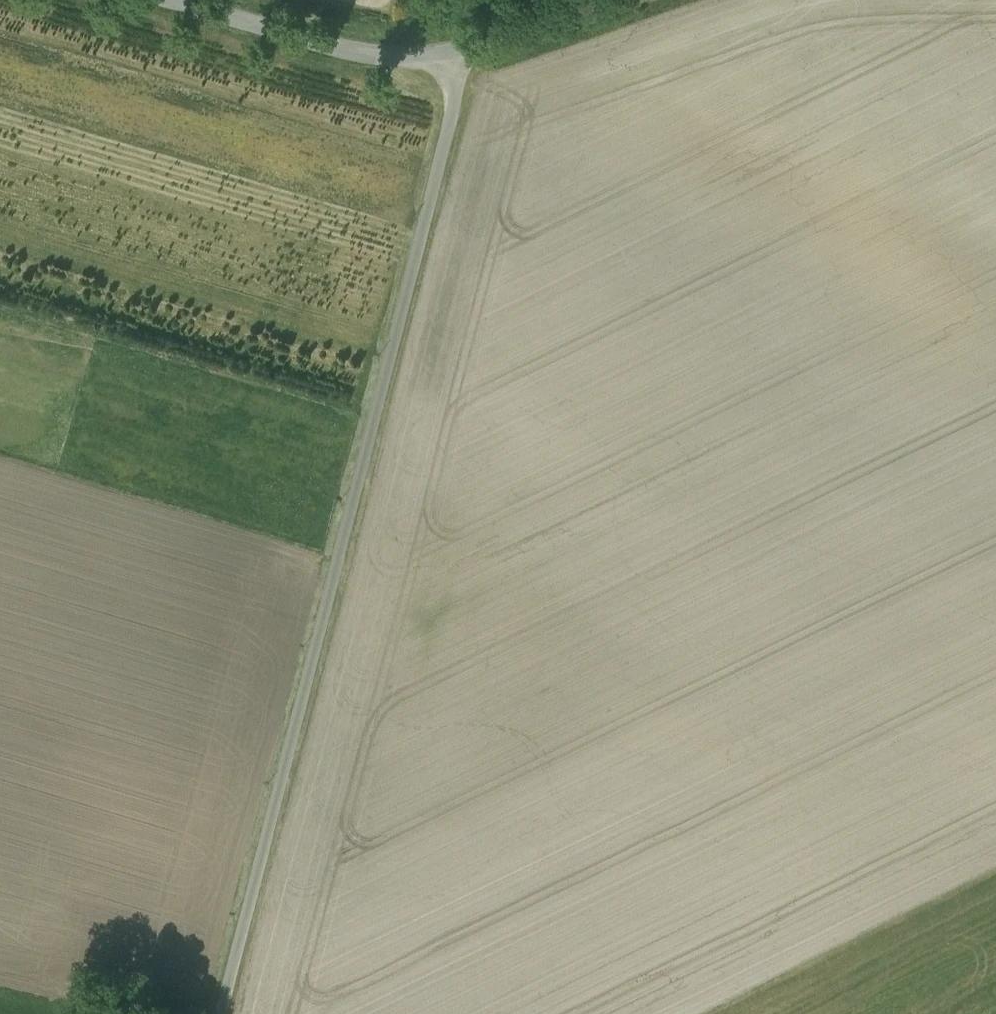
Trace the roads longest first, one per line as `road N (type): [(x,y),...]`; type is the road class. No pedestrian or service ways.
road 1 (unclassified): [(446,56),(455,105),(220,1013)]
road 2 (unclassified): [(446,56),(324,46),(167,0)]
road 3 (unclassified): [(607,0),(446,56)]

